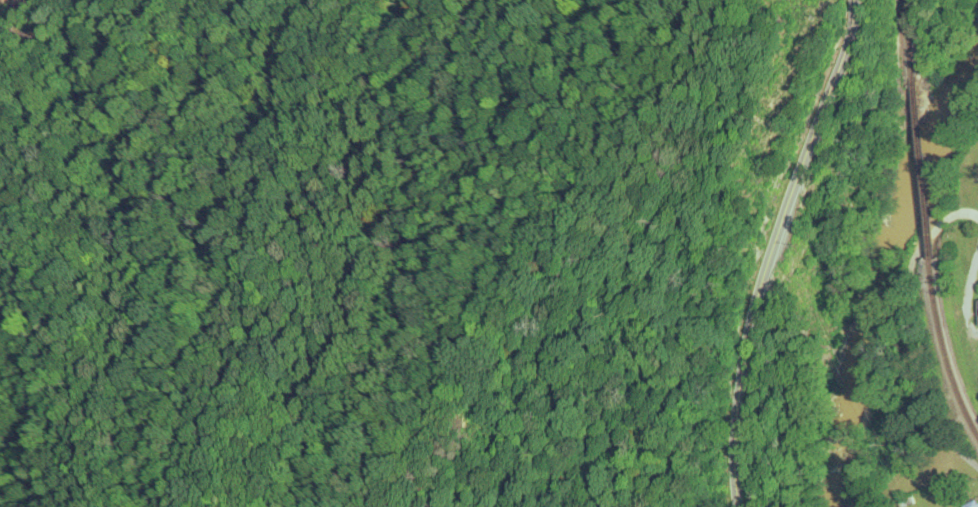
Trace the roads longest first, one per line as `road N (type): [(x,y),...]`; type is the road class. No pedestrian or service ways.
road 1 (secondary): [(861,0),(858,52),(758,325),(737,453),(739,506)]

